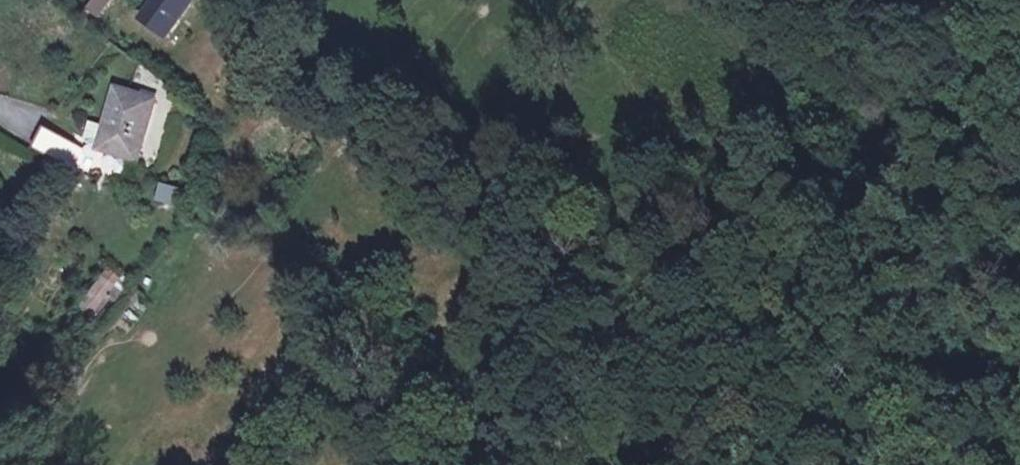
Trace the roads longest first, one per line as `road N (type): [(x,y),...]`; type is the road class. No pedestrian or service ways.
road 1 (track): [(870,464),(836,62),(815,0)]
road 2 (track): [(584,395),(779,464)]

